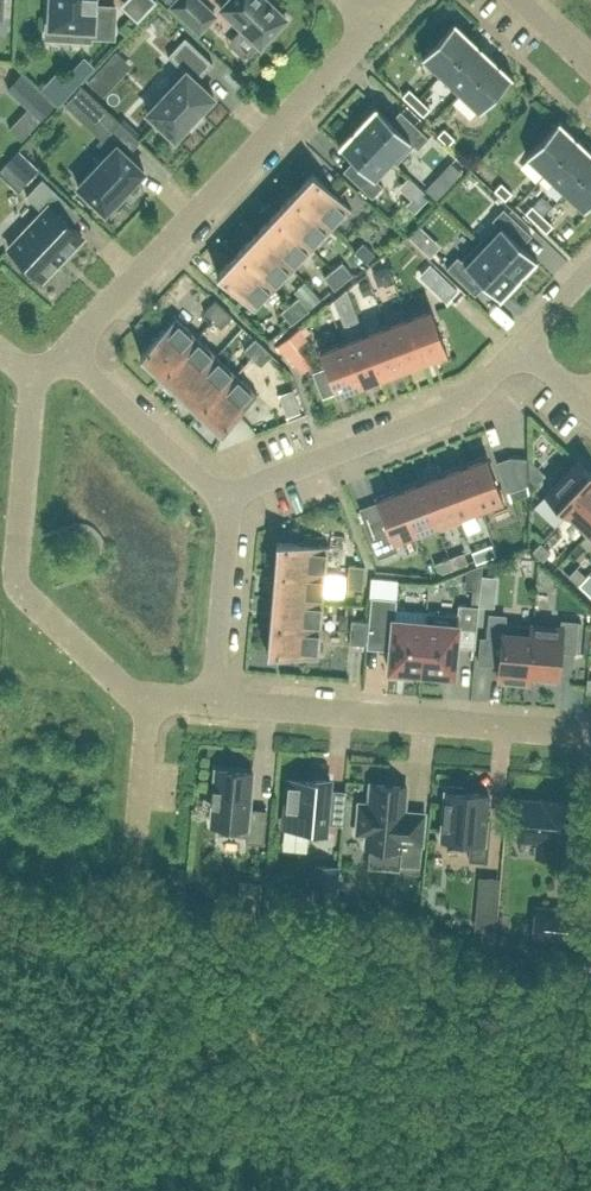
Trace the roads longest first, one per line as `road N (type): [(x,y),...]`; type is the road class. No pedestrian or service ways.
road 1 (track): [(130,1190),(133,1117),(173,1095),(590,1144)]
road 2 (residential): [(67,351),(369,26)]
road 3 (residential): [(150,695),(131,694),(15,582),(34,382)]
road 4 (residential): [(590,733),(211,701)]
road 5 (residential): [(524,343),(437,416),(219,498)]
road 6 (residential): [(67,351),(219,498)]
road 7 (residential): [(219,498),(227,523),(211,701)]
road 8 (residential): [(150,695),(139,828)]

